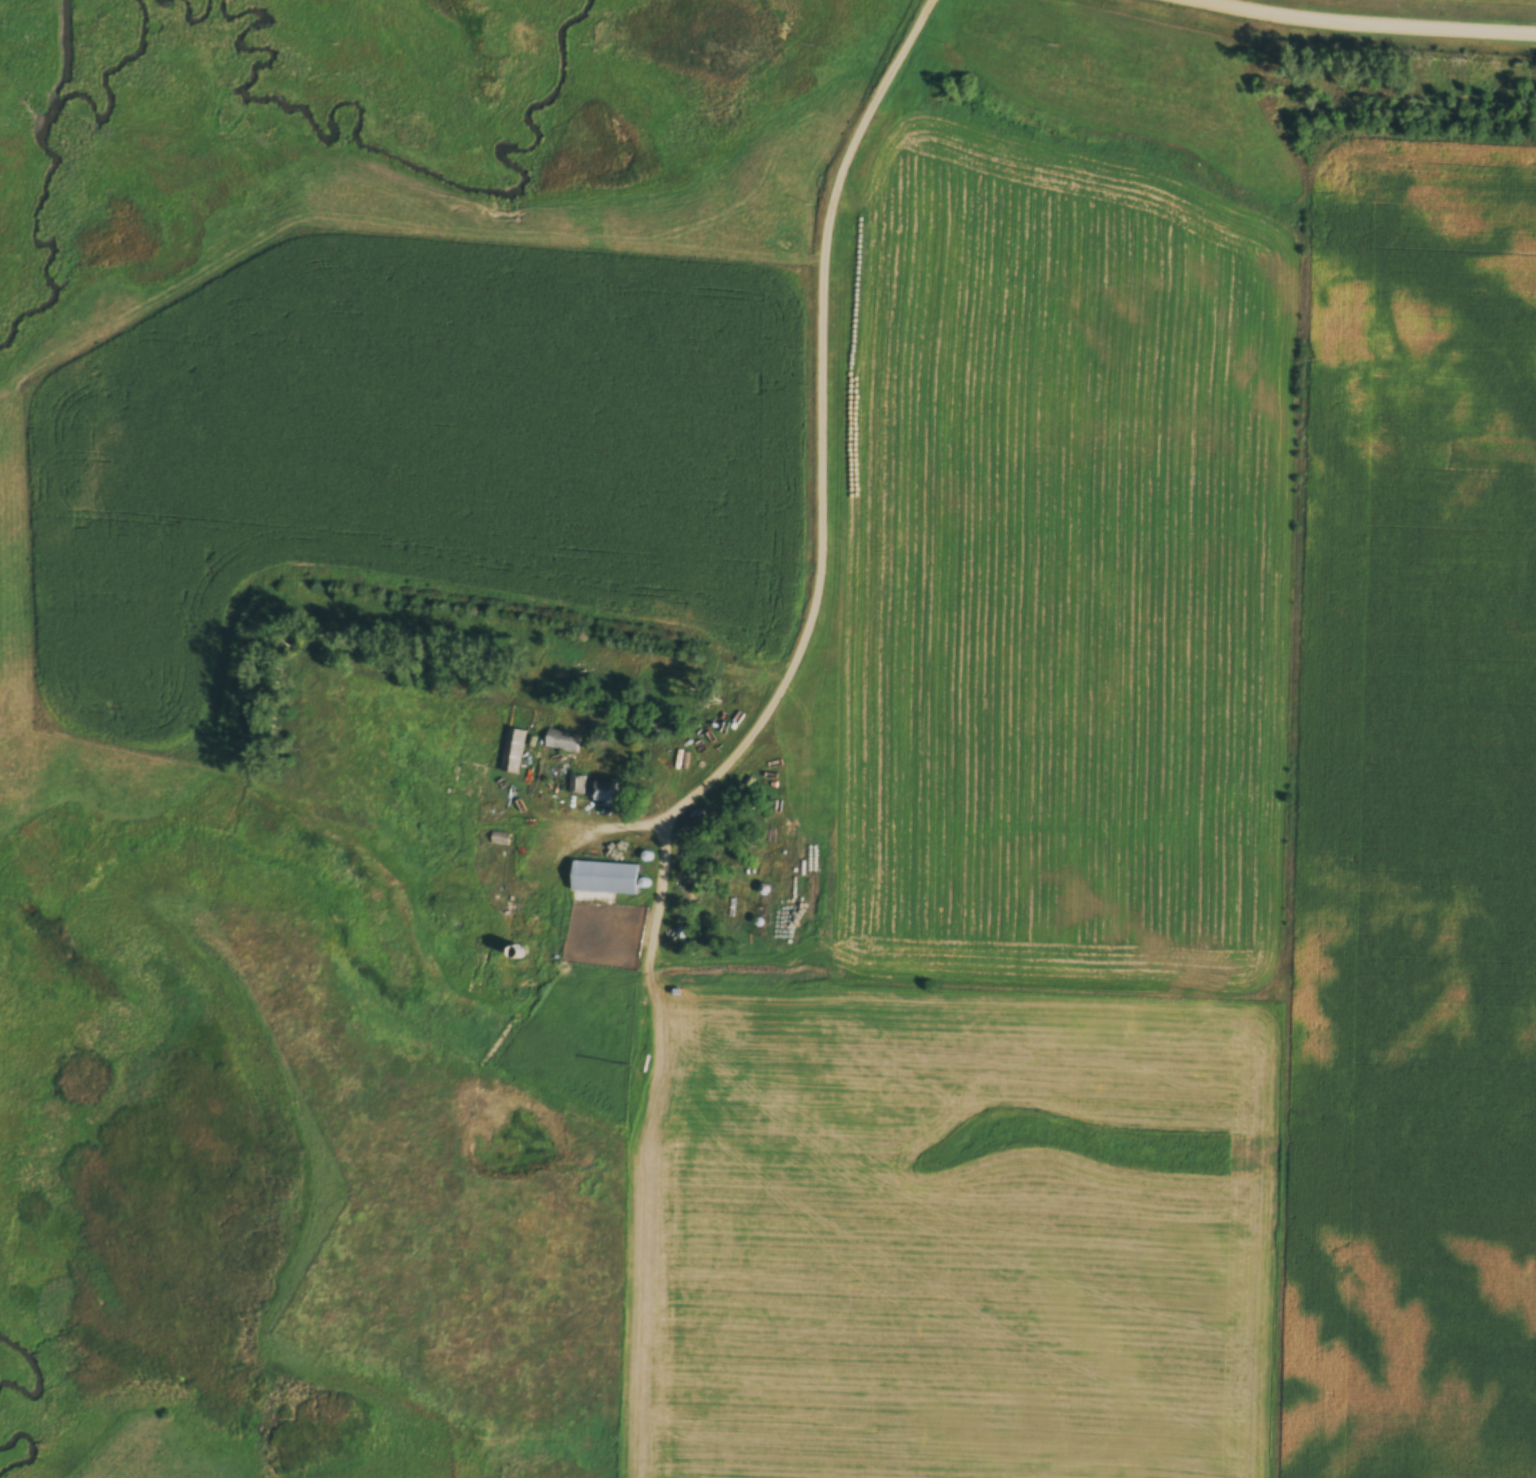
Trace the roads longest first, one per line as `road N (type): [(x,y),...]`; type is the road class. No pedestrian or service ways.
road 1 (residential): [(1535,33),(1295,16),(1215,0)]

